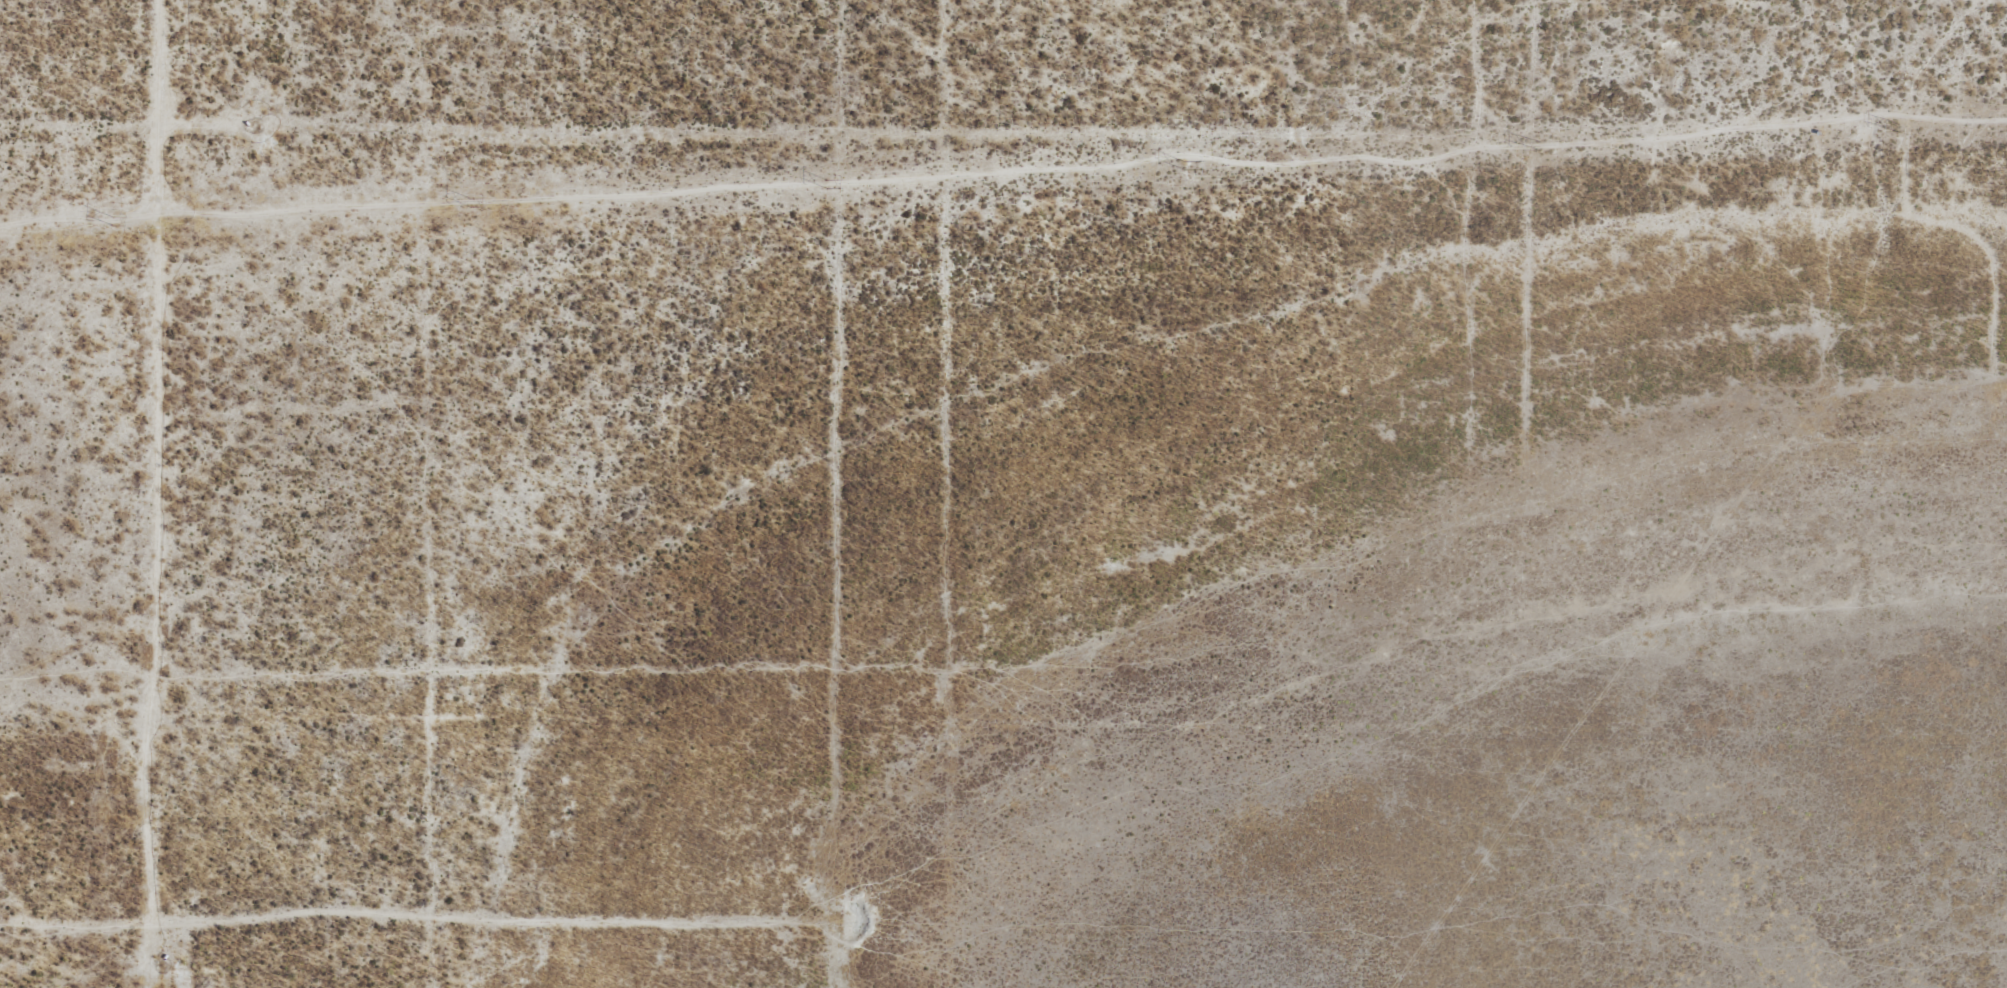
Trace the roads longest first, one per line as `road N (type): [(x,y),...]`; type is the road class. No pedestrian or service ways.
road 1 (track): [(107,912),(162,887),(171,0)]

